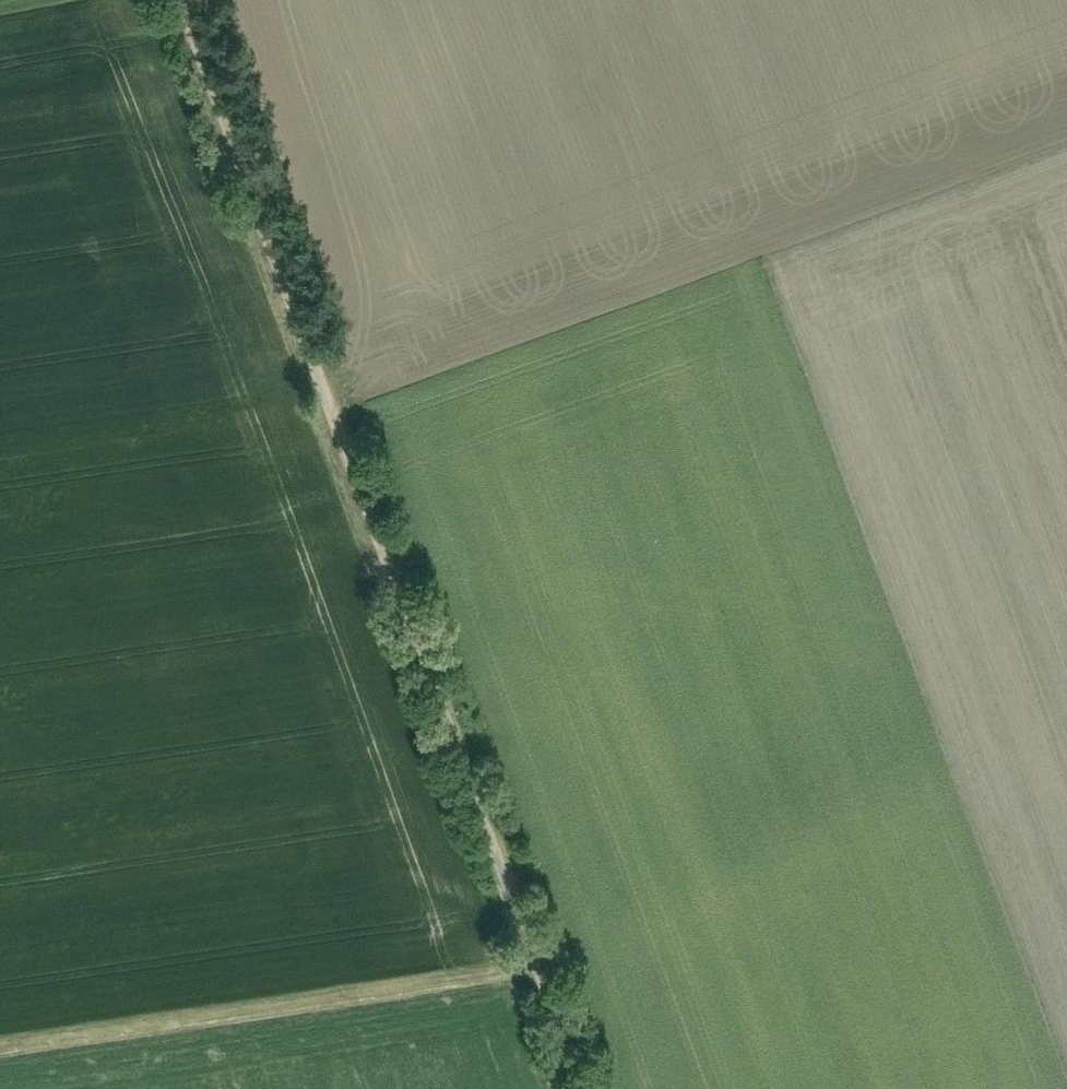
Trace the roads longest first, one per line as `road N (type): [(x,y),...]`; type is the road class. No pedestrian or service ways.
road 1 (residential): [(581,1088),(182,0)]
road 2 (track): [(0,1044),(535,963)]

